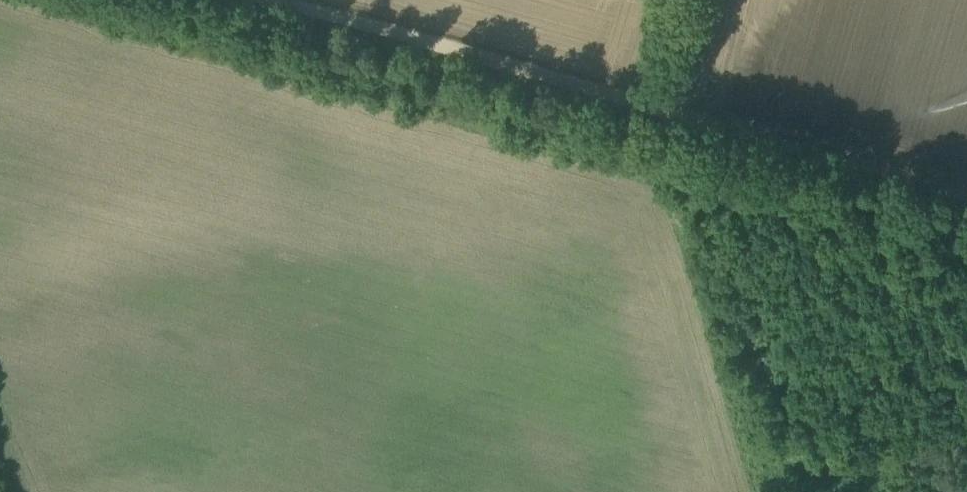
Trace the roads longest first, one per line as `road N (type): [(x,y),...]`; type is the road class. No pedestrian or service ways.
road 1 (track): [(966,194),(281,0)]

